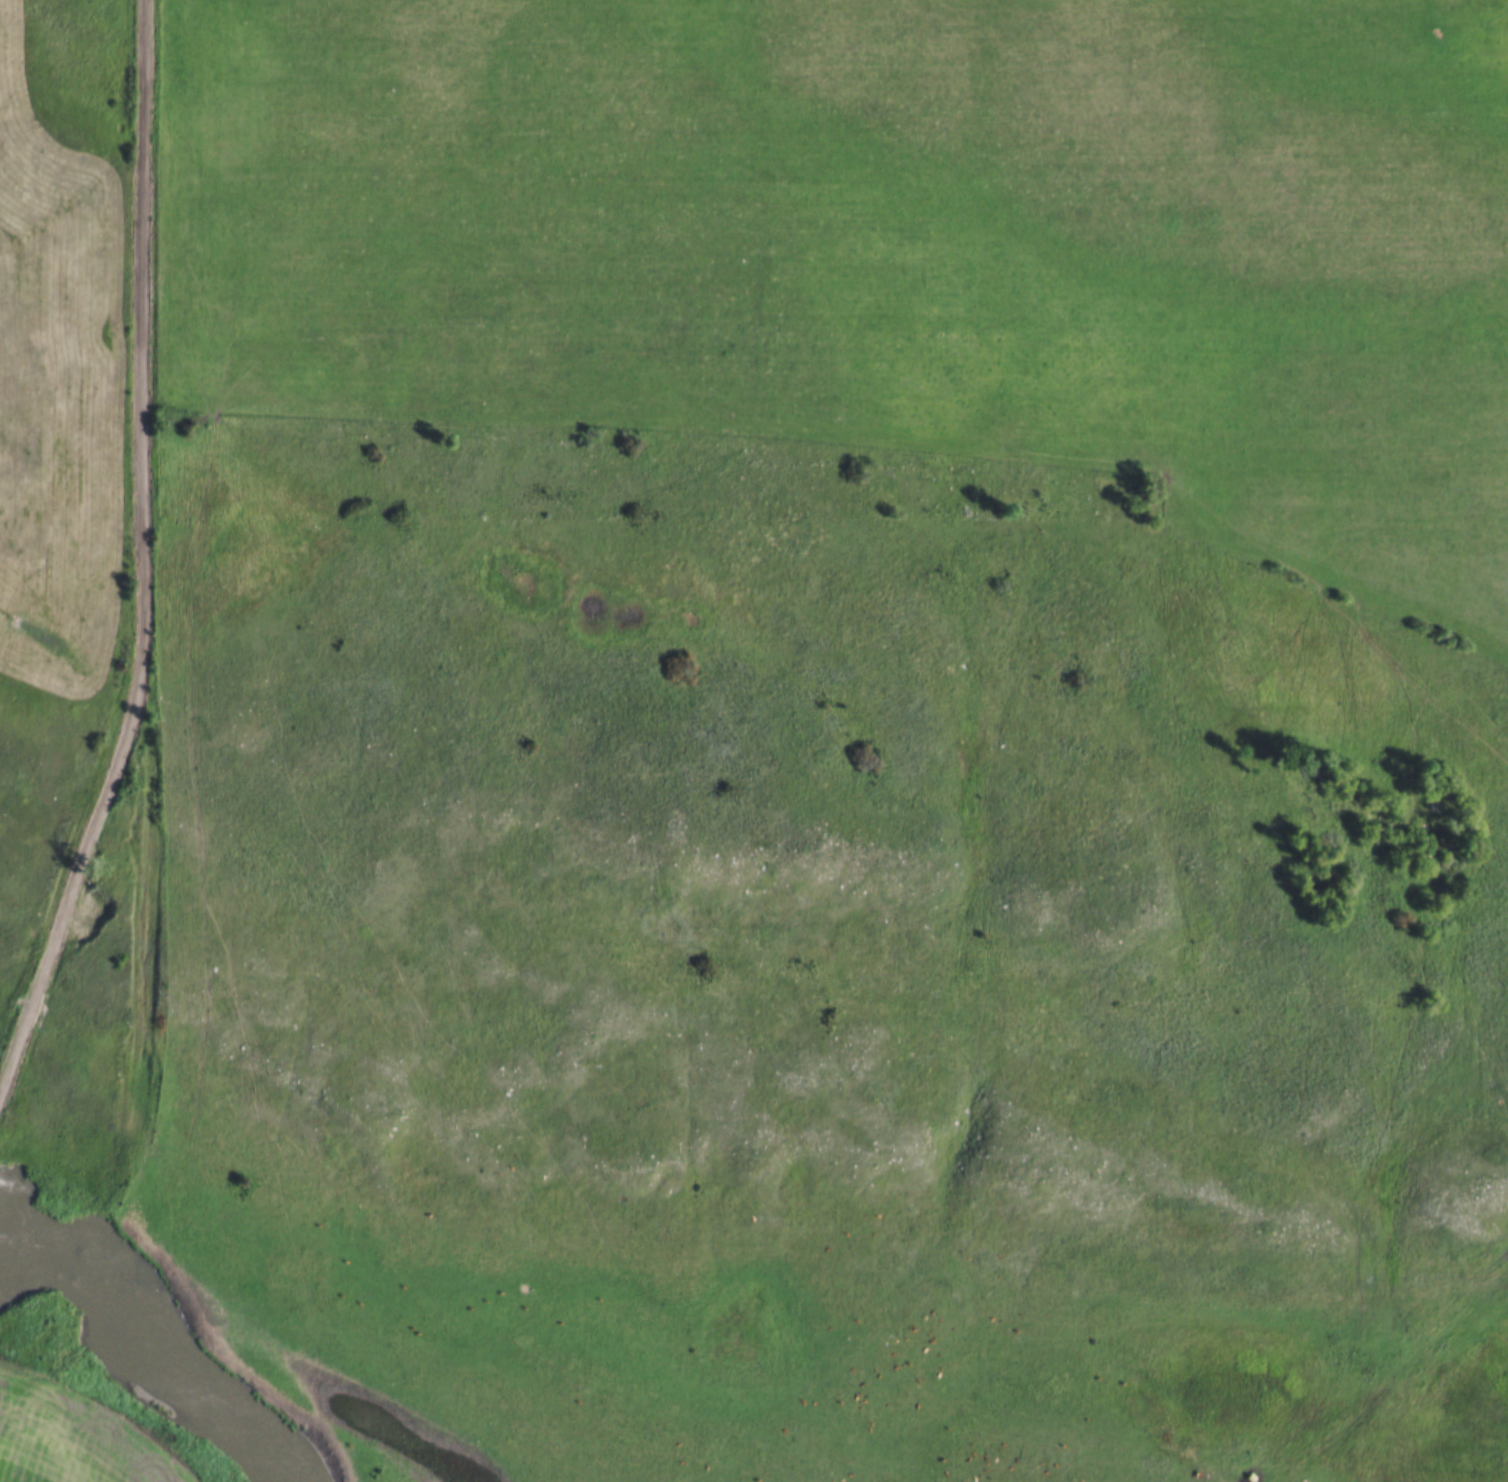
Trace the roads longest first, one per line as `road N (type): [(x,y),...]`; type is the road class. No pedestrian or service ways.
road 1 (track): [(0,1102),(139,698),(147,631),(145,0)]

